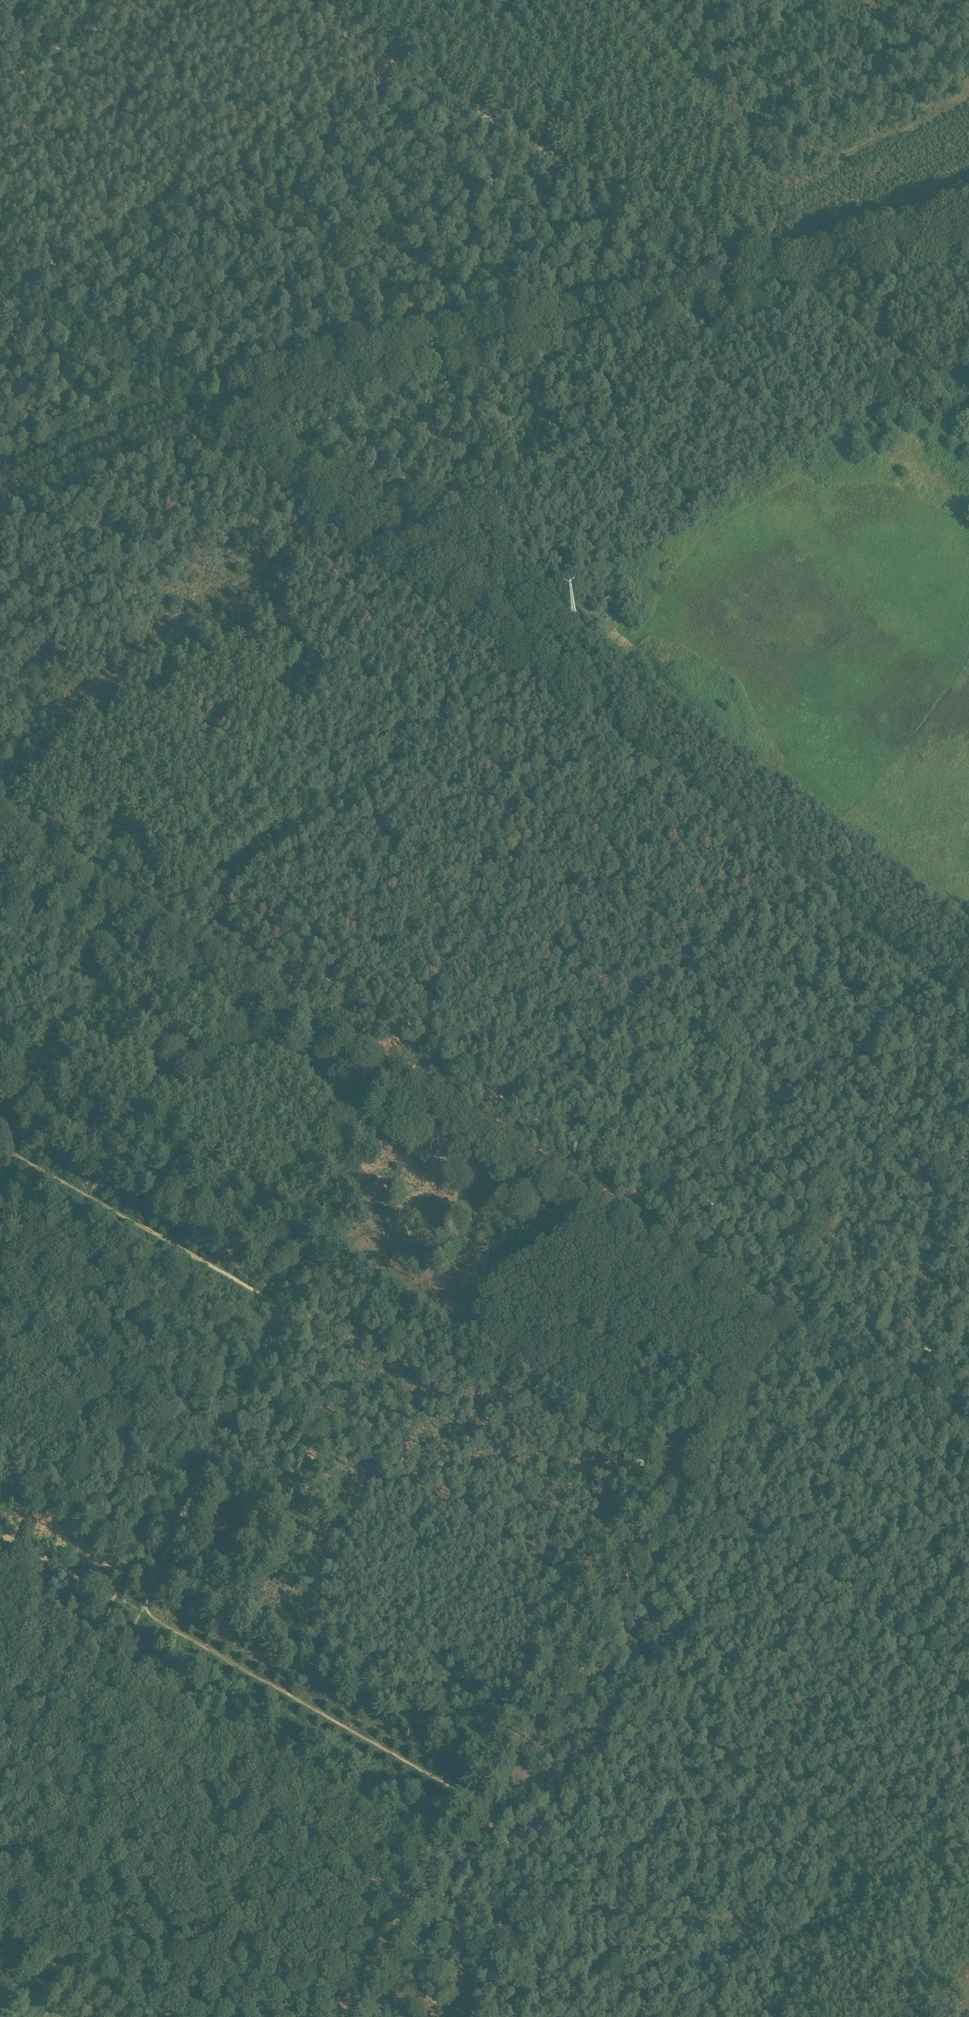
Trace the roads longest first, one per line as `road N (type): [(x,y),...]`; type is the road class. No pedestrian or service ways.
road 1 (track): [(968,1435),(0,810)]
road 2 (unclassified): [(0,492),(99,447),(233,404),(731,302),(968,238)]
road 3 (track): [(310,1251),(968,1667)]
road 4 (track): [(664,1475),(359,2016)]
road 5 (track): [(787,286),(358,38)]
road 6 (track): [(395,61),(0,302)]
road 7 (track): [(310,1251),(141,1611)]
road 8 (track): [(52,1977),(132,1620),(141,1611)]
road 9 (track): [(0,1054),(310,1251)]
road 10 (track): [(391,1061),(310,1251)]
road 11 (track): [(437,562),(532,554),(550,561),(588,614)]
road 12 (track): [(0,7),(76,50),(117,0)]
road 13 (track): [(118,2016),(0,1951)]

